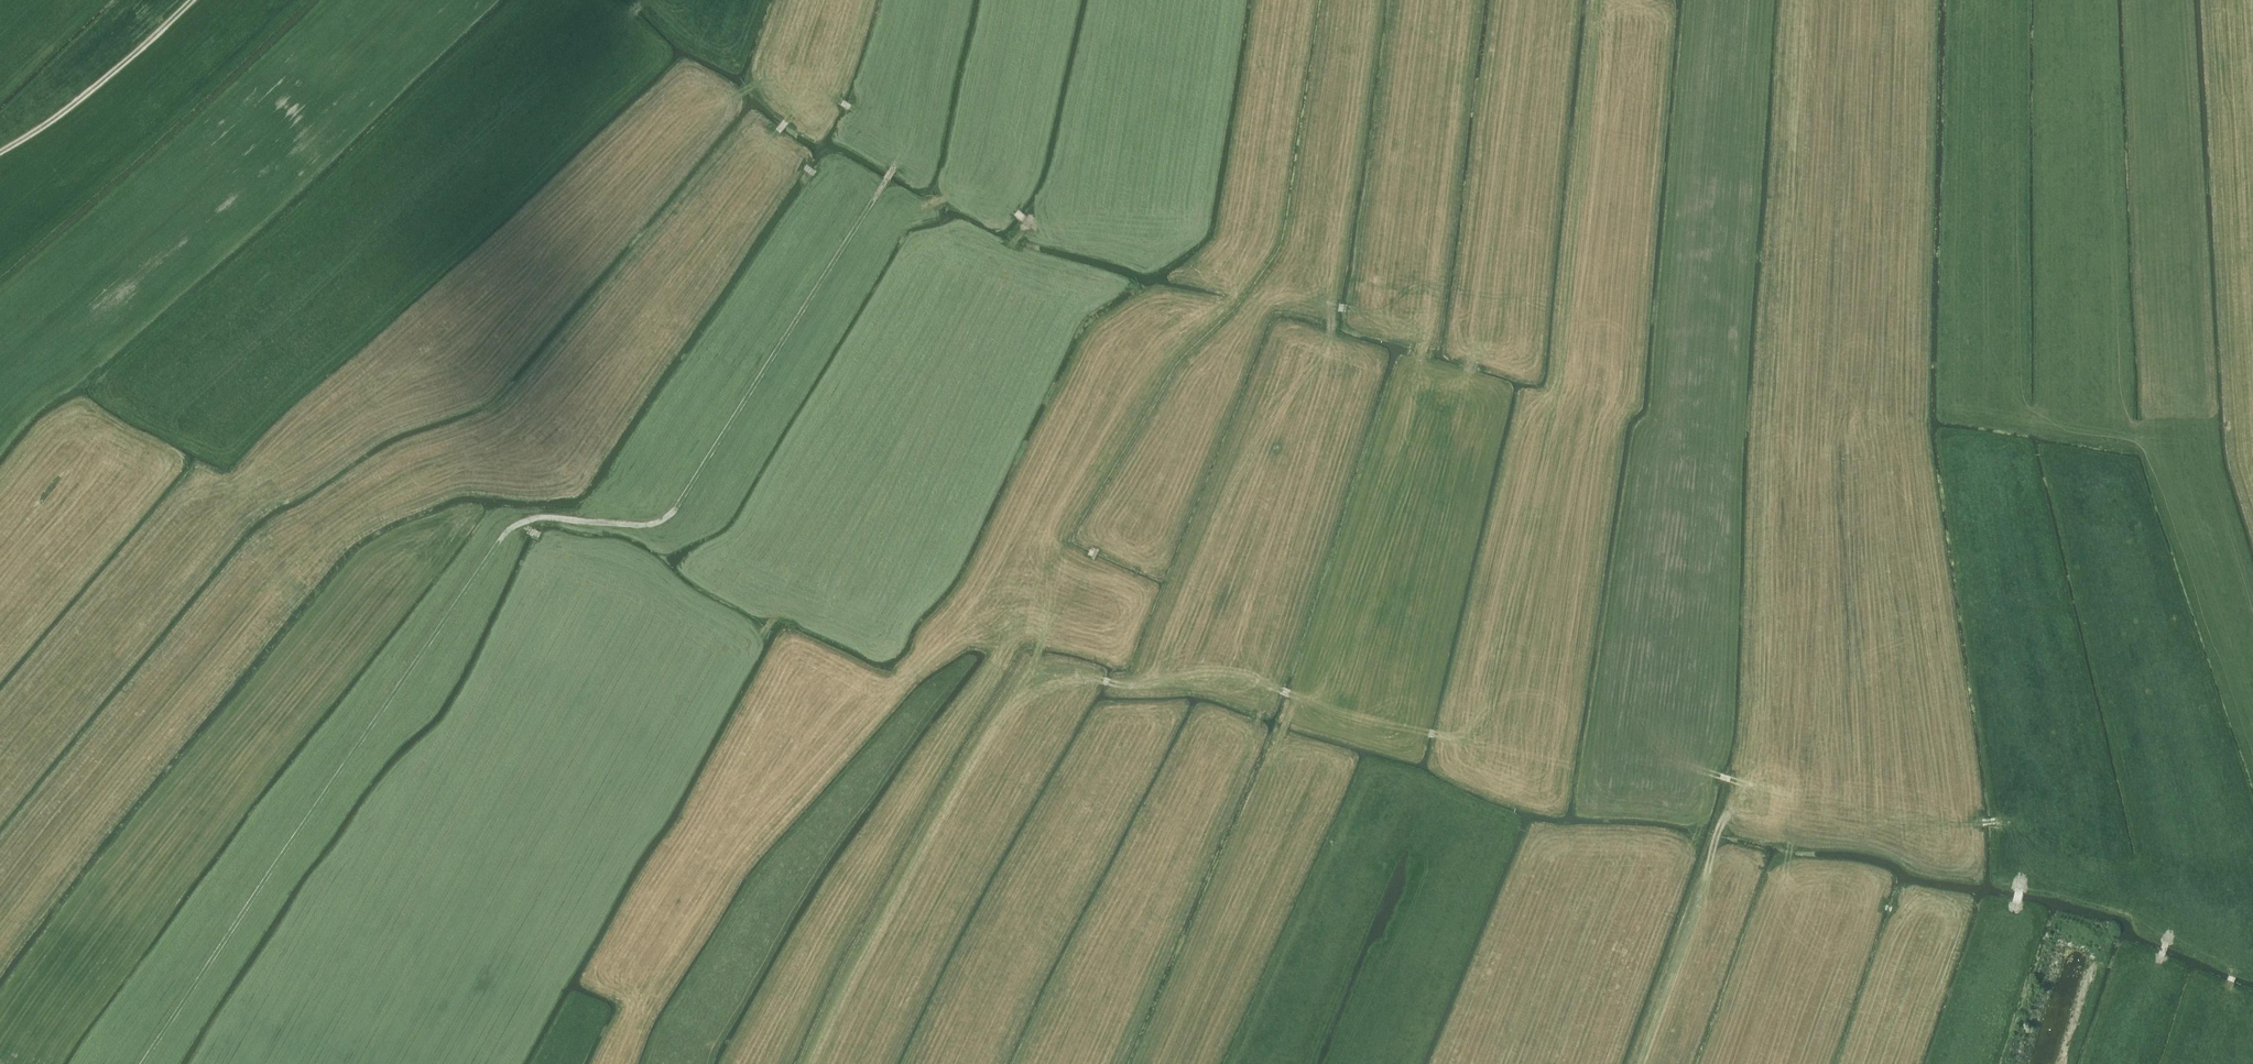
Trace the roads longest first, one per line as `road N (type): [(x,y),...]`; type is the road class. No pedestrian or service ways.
road 1 (track): [(0,158),(75,108),(189,0)]

